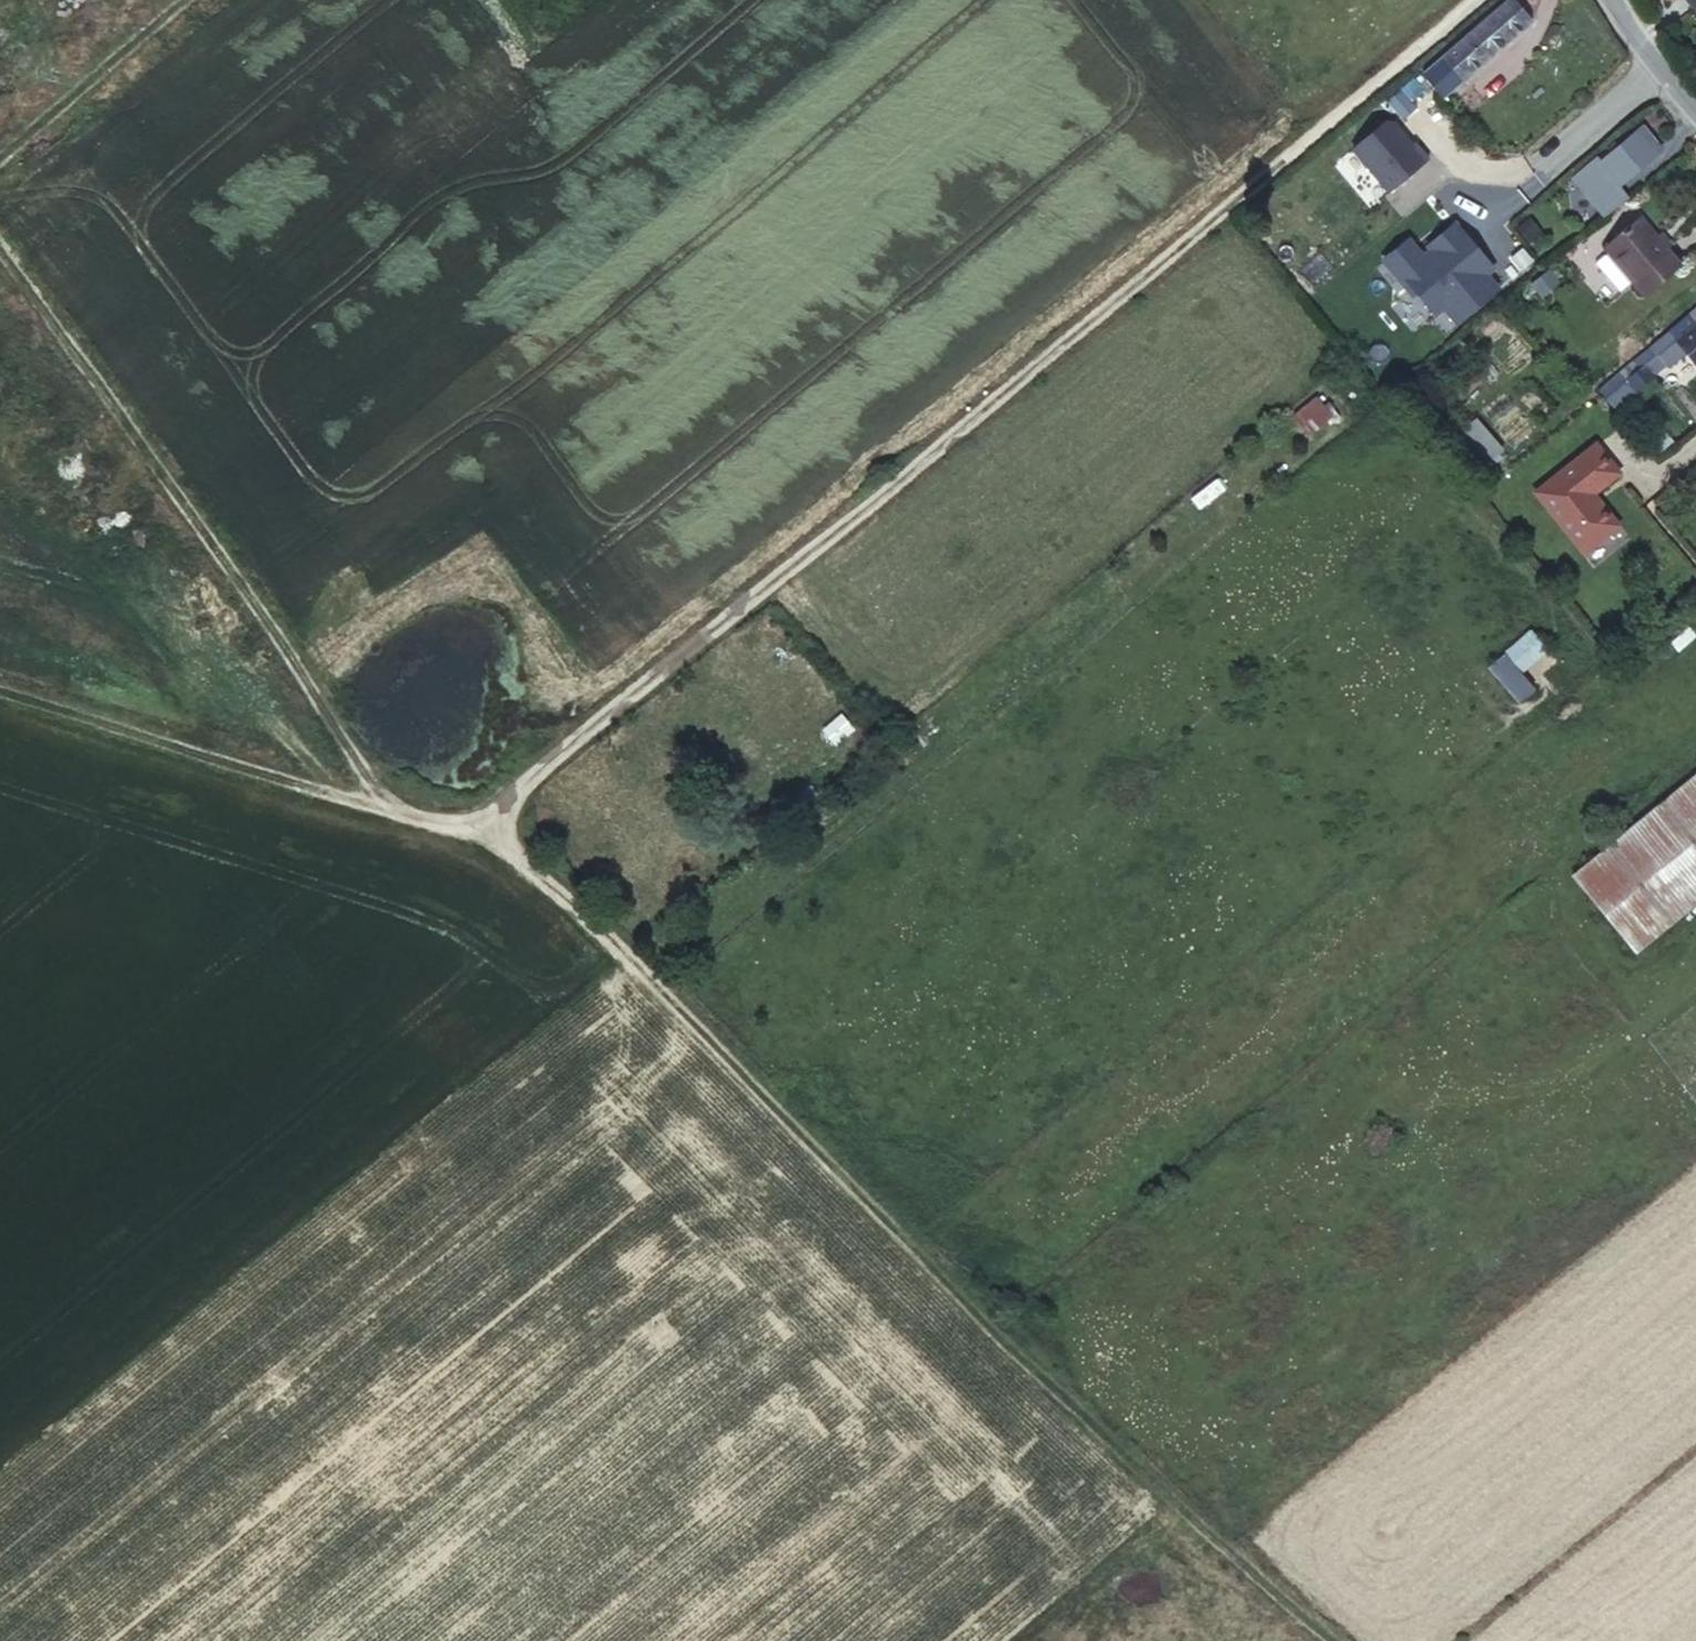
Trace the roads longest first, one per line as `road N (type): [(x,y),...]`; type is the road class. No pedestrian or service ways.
road 1 (track): [(0,244),(242,585),(359,774),(427,818),(475,824),(987,411),(1474,0)]
road 2 (track): [(427,818),(363,808),(0,698)]

